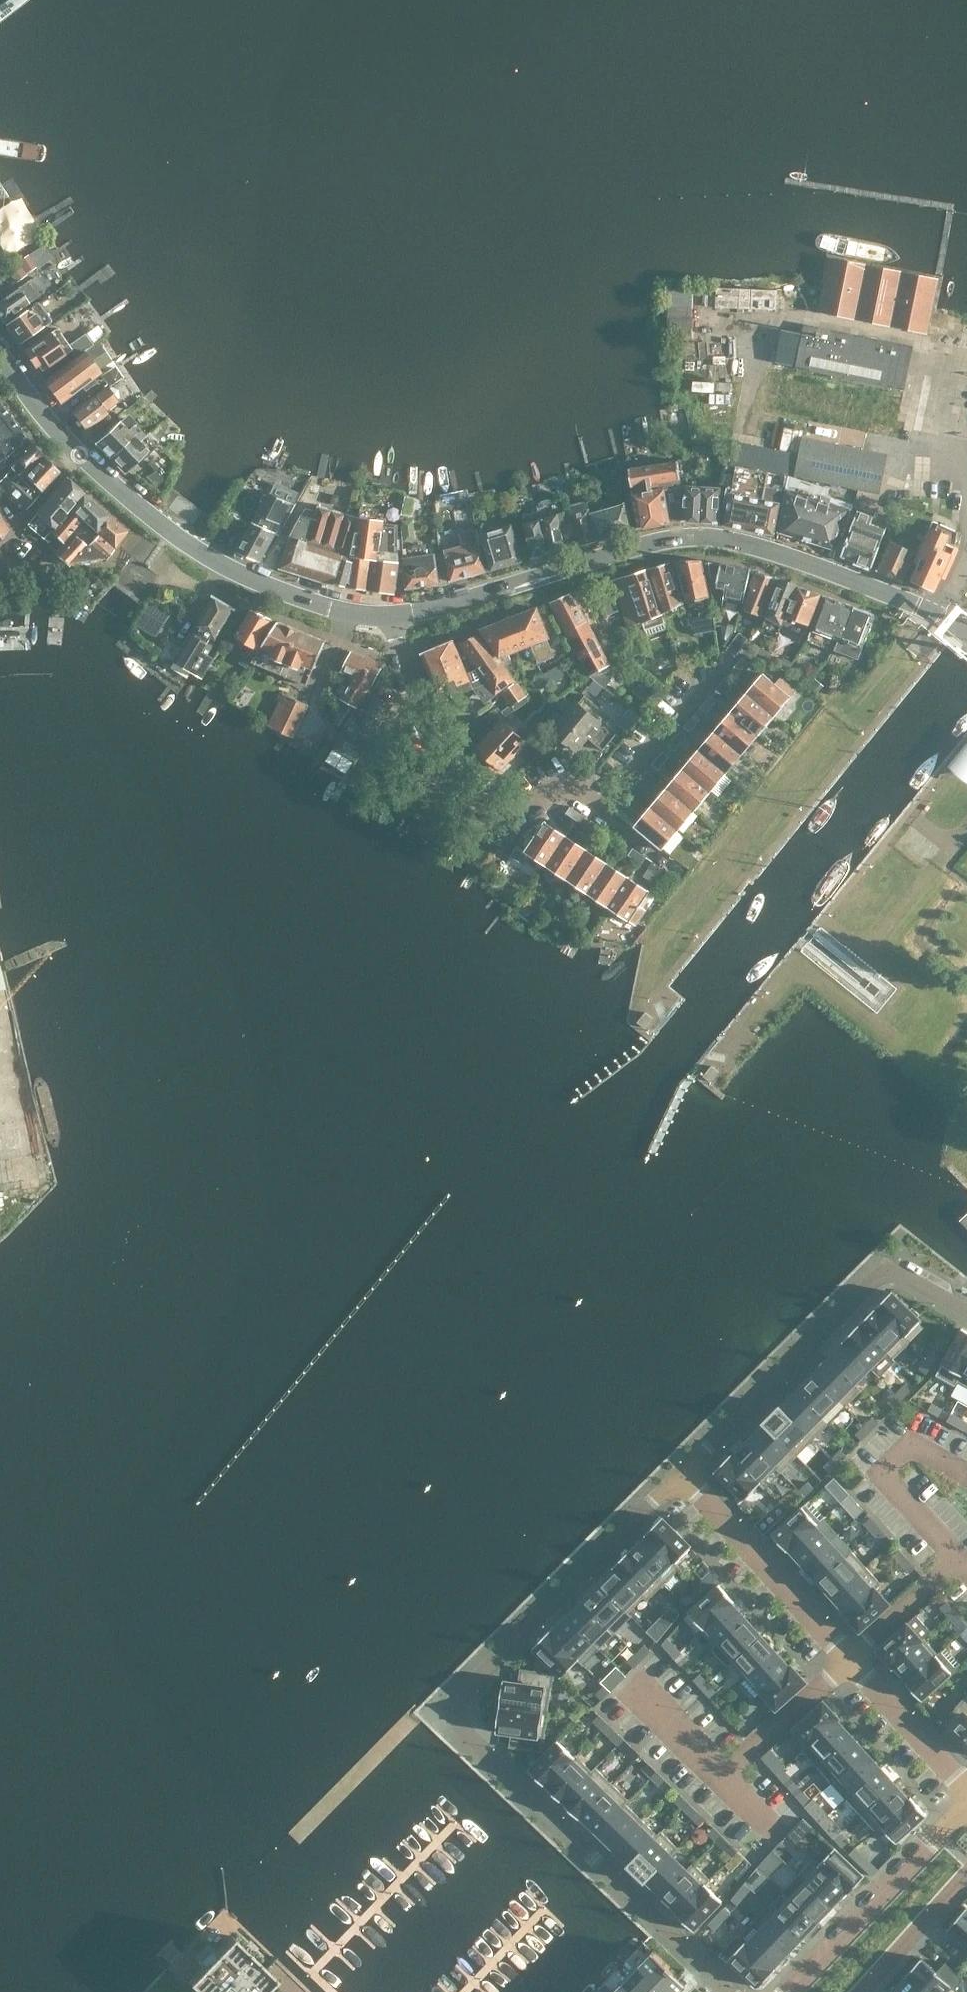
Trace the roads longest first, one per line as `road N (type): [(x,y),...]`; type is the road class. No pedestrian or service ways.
road 1 (residential): [(681,1475),(455,1704),(459,1724),(730,1991)]
road 2 (tertiary): [(396,615),(606,552),(707,535),(849,578),(963,631)]
road 3 (residential): [(396,615),(440,776),(514,814),(570,787),(603,809),(717,669)]
road 4 (residential): [(966,1791),(681,1475)]
road 5 (residential): [(681,1475),(883,1273),(898,1272),(966,1310)]
road 6 (tertiary): [(396,615),(342,611),(228,567),(170,532),(79,455)]
road 7 (residential): [(788,1991),(966,1805)]
road 8 (residential): [(859,1991),(966,1873)]
road 9 (tertiary): [(79,455),(0,357)]
road 10 (residential): [(0,580),(100,574),(115,557)]
road 11 (residential): [(0,547),(79,455)]

